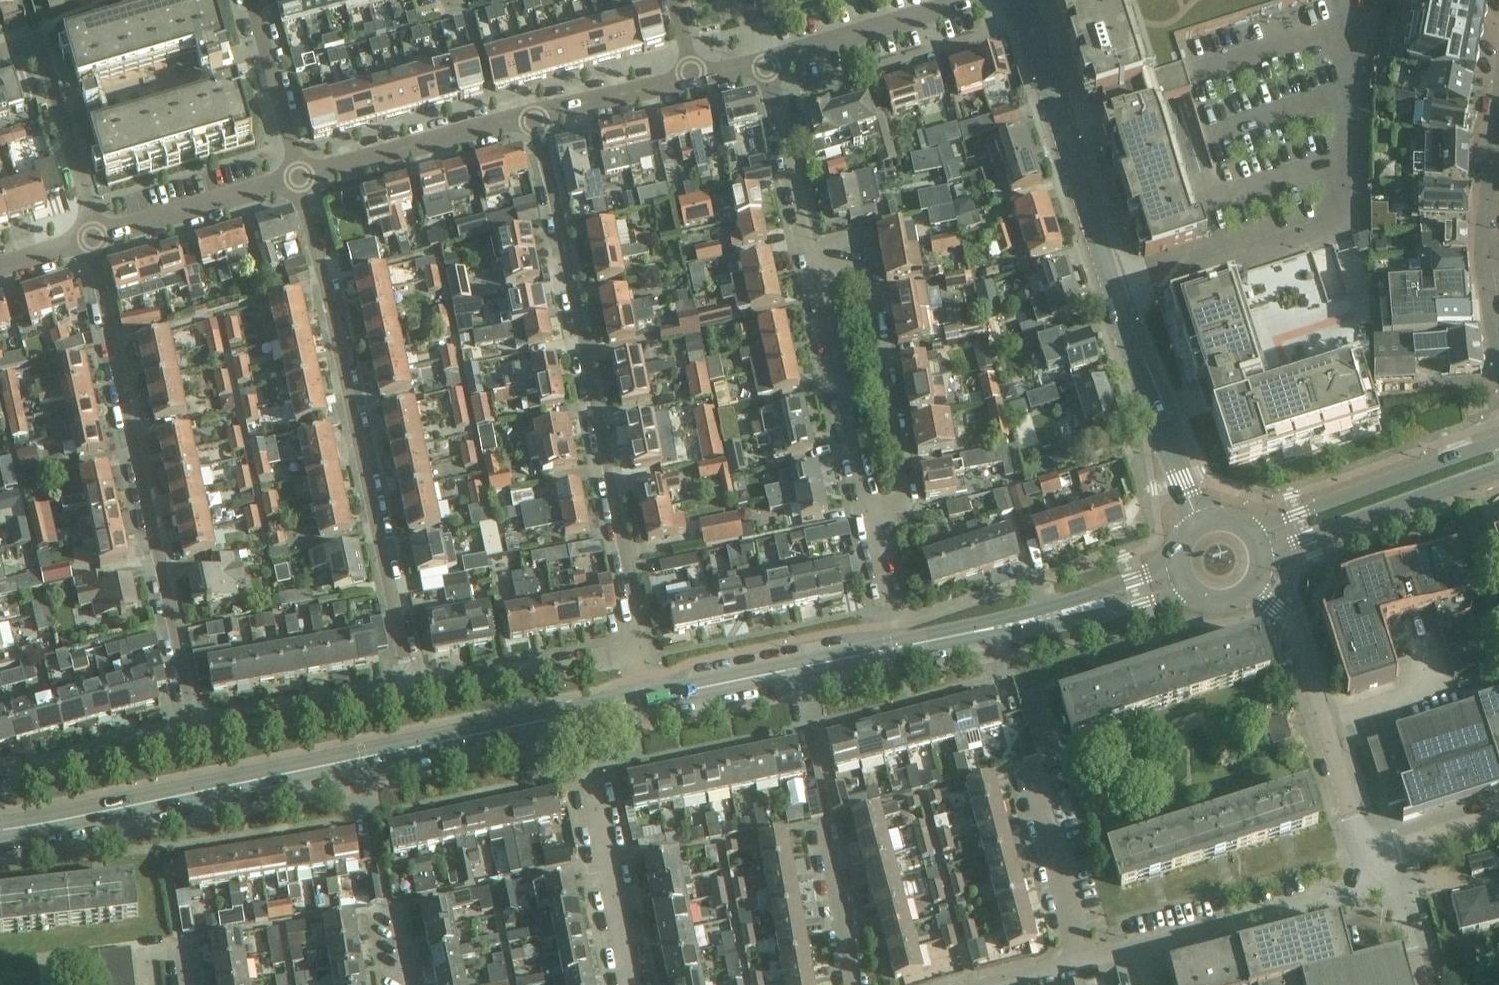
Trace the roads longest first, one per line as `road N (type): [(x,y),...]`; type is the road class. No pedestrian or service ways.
road 1 (tertiary): [(0,829),(578,714)]
road 2 (tertiary): [(1199,524),(1129,347),(1018,0)]
road 3 (tertiary): [(643,700),(1048,618),(1183,578)]
road 4 (residential): [(535,115),(639,637),(633,652)]
road 5 (residential): [(413,690),(297,177)]
road 6 (residential): [(90,242),(191,731)]
road 7 (residential): [(870,523),(898,506),(905,485),(862,263),(811,267)]
road 8 (residential): [(1364,848),(1289,618),(1251,587)]
road 9 (residential): [(1136,954),(1376,888),(1364,848)]
road 10 (residential): [(629,984),(578,714)]
road 11 (tertiary): [(1498,443),(1249,529)]
road 12 (residential): [(811,267),(870,523)]
road 13 (residential): [(1498,362),(1481,255),(1498,104)]
road 14 (tertiary): [(1262,557),(1498,471)]
road 15 (residential): [(297,177),(535,115)]
road 16 (residential): [(90,242),(27,39),(0,48)]
road 17 (residential): [(413,690),(191,731)]
road 18 (residential): [(633,652),(413,690)]
road 19 (residential): [(90,242),(297,177)]
road 20 (residential): [(765,65),(971,0)]
road 21 (residential): [(765,65),(811,267)]
road 22 (residential): [(1080,967),(1032,771)]
road 23 (residential): [(191,731),(0,779)]
road 24 (residential): [(250,0),(297,177)]
road 25 (residential): [(535,115),(692,78)]
road 26 (residential): [(849,984),(818,828)]
road 27 (residential): [(1498,803),(1364,848)]

